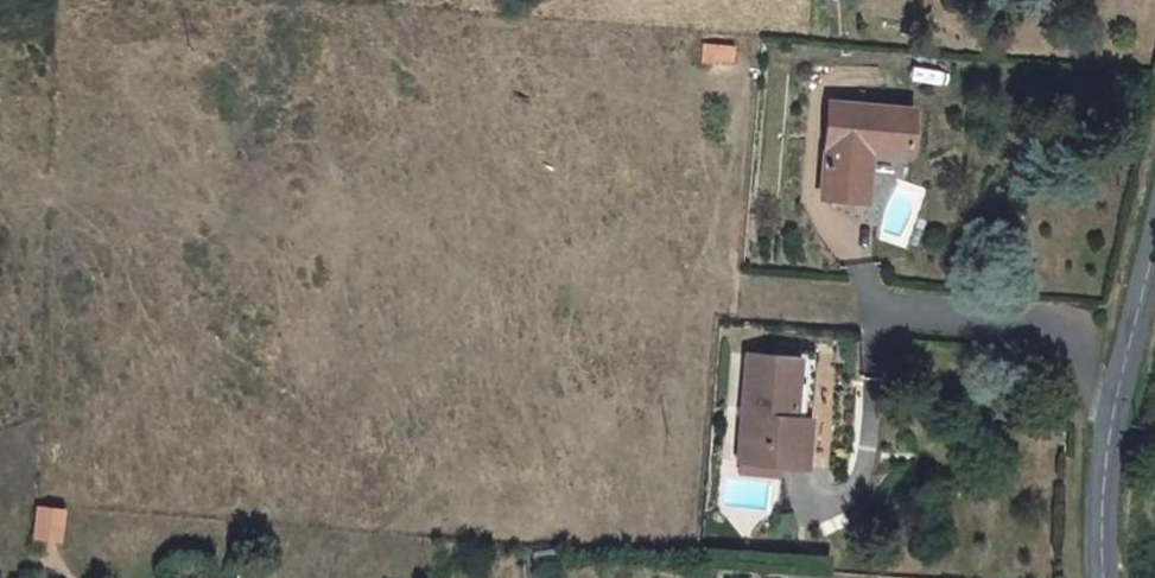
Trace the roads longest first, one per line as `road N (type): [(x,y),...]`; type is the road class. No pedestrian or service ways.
road 1 (tertiary): [(1111,577),(1108,512),(1154,275)]

